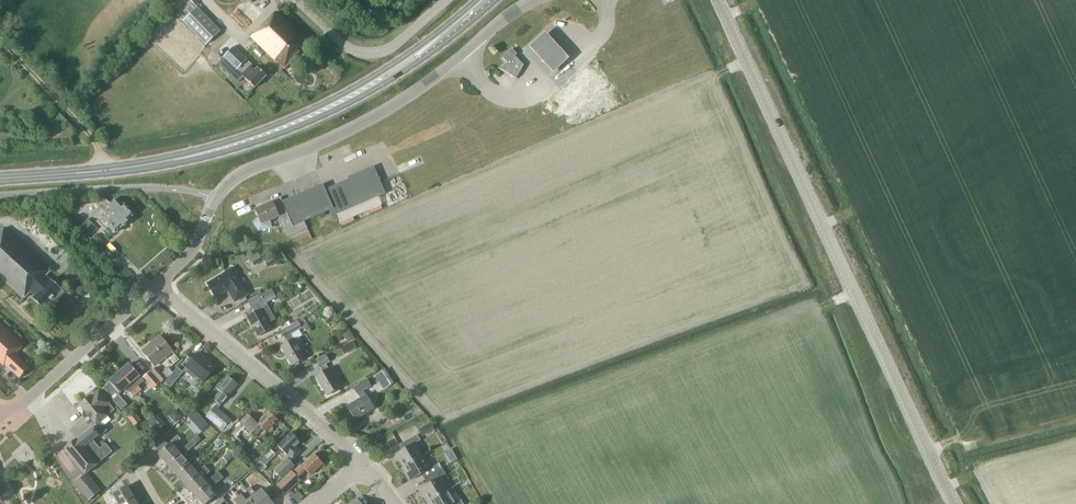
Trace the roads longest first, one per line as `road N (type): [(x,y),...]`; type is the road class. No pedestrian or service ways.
road 1 (secondary): [(717,0),(954,503)]
road 2 (tertiary): [(158,283),(189,255),(233,179),(380,114),(535,0)]
road 3 (primary): [(159,162),(231,150),(303,124),(379,86),(495,0)]
road 4 (primary): [(473,0),(344,92),(266,128),(159,162)]
road 5 (residential): [(364,466),(158,283)]
road 6 (tertiary): [(3,422),(158,283)]
road 7 (unclassified): [(445,0),(398,43),(370,53),(346,45),(296,0)]
road 8 (primary): [(0,178),(159,162)]

